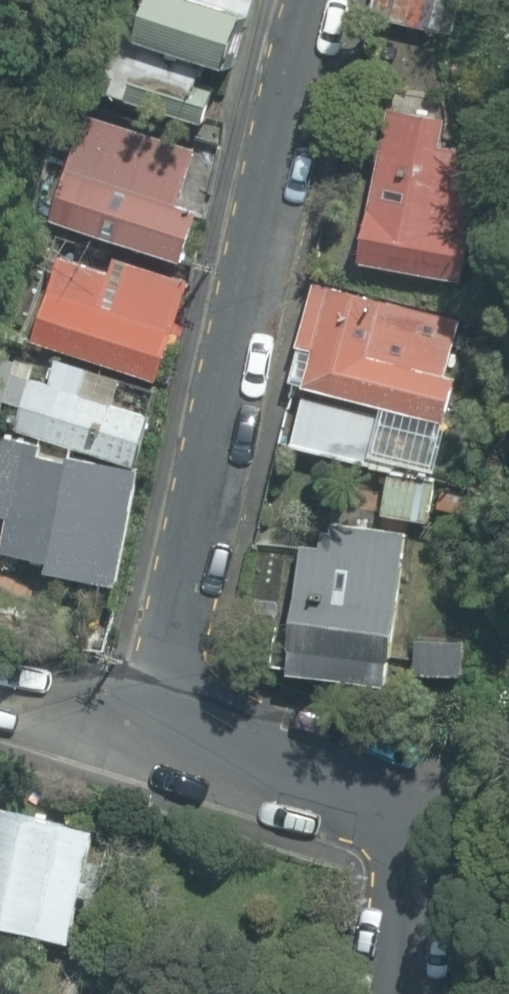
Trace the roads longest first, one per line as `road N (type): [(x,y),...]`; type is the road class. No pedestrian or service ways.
road 1 (residential): [(168,722),(327,0)]
road 2 (residential): [(403,993),(412,846),(272,758),(168,722)]
road 3 (residential): [(168,722),(0,679)]

